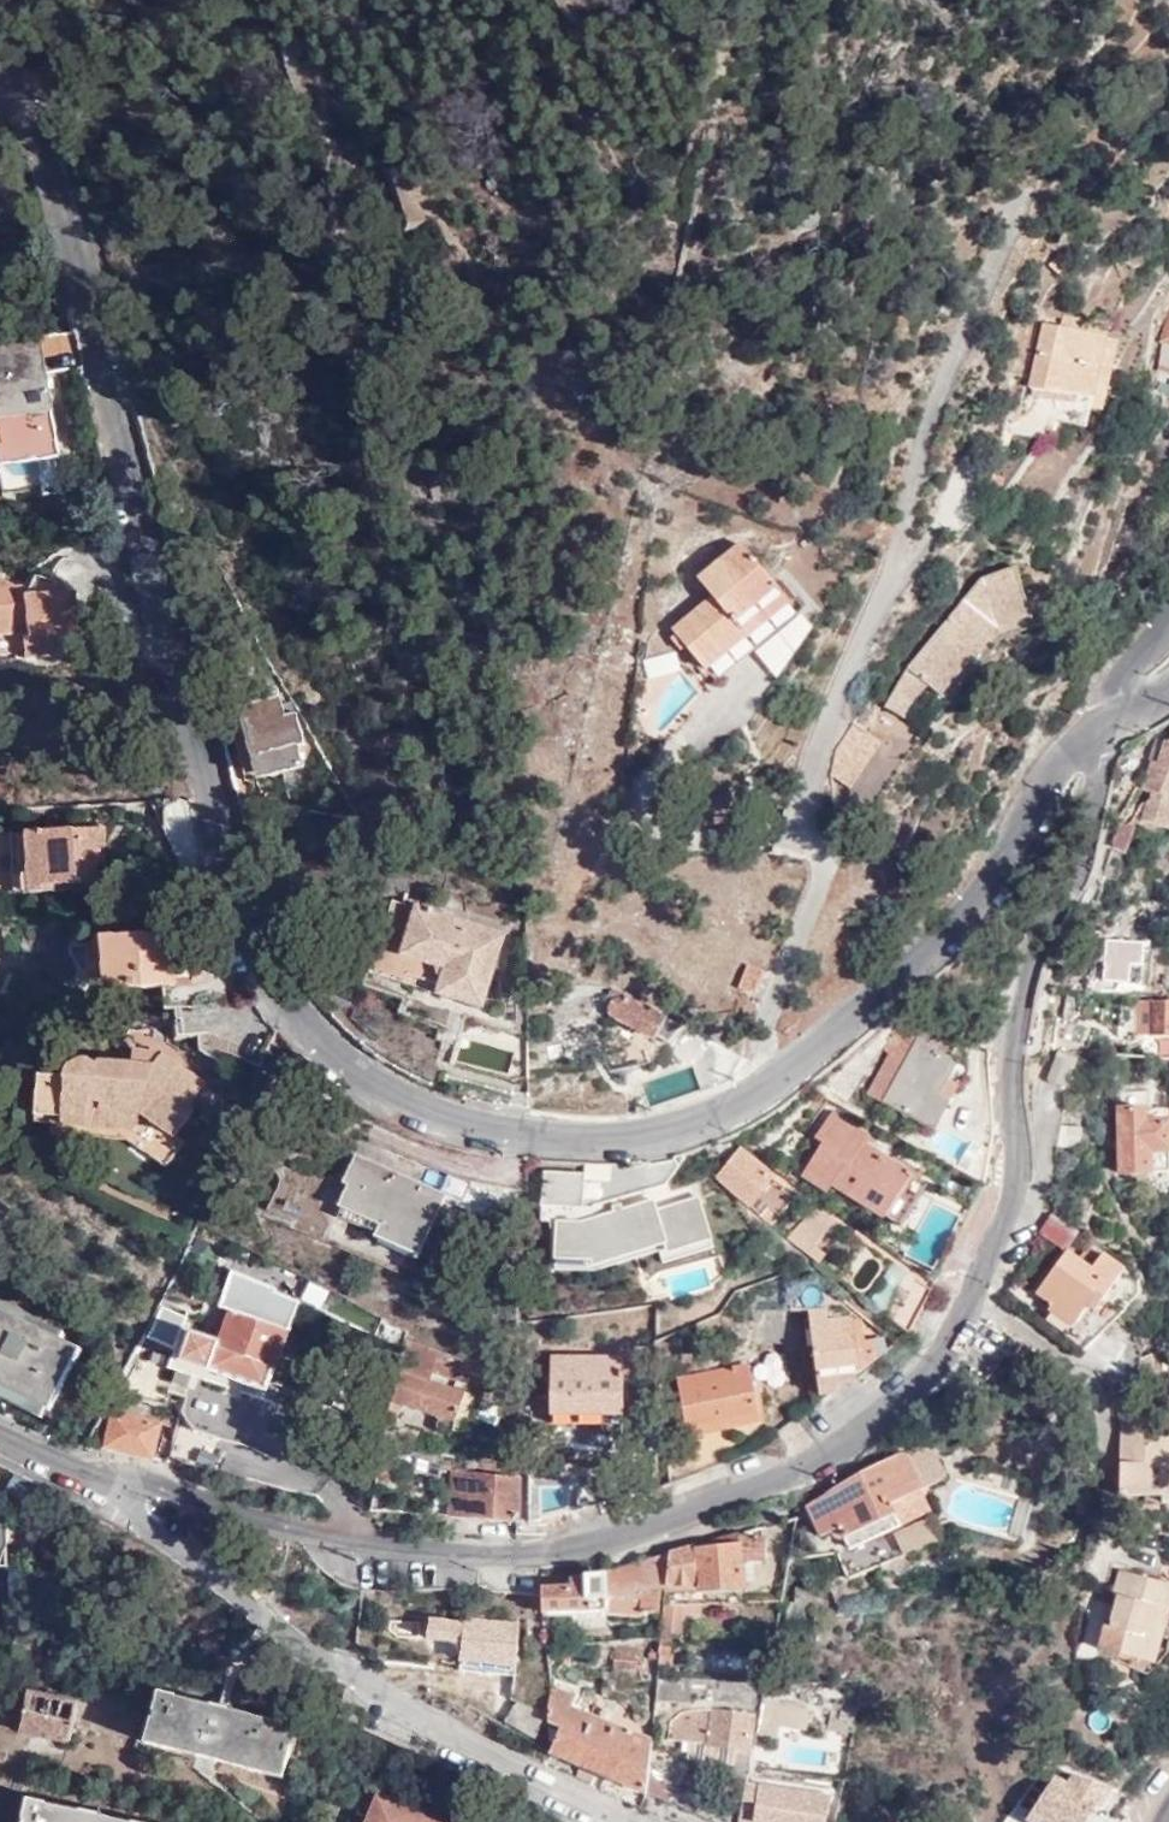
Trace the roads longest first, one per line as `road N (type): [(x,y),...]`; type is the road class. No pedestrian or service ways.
road 1 (residential): [(1099,738),(1045,780),(1005,865),(820,1061),(630,1150),(427,1119),(282,1021),(132,443),(63,213),(13,95),(0,86)]
road 2 (residential): [(149,1518),(370,1550),(562,1551),(685,1522),(807,1471),(900,1398),(946,1342),(1000,1239),(1019,1165),(1020,995),(1077,865),(1099,738)]
road 3 (residential): [(640,1821),(402,1718),(383,1679),(149,1518)]
road 4 (residential): [(149,1518),(0,1437)]
road 5 (unclassified): [(1168,611),(1118,679),(1099,738)]

